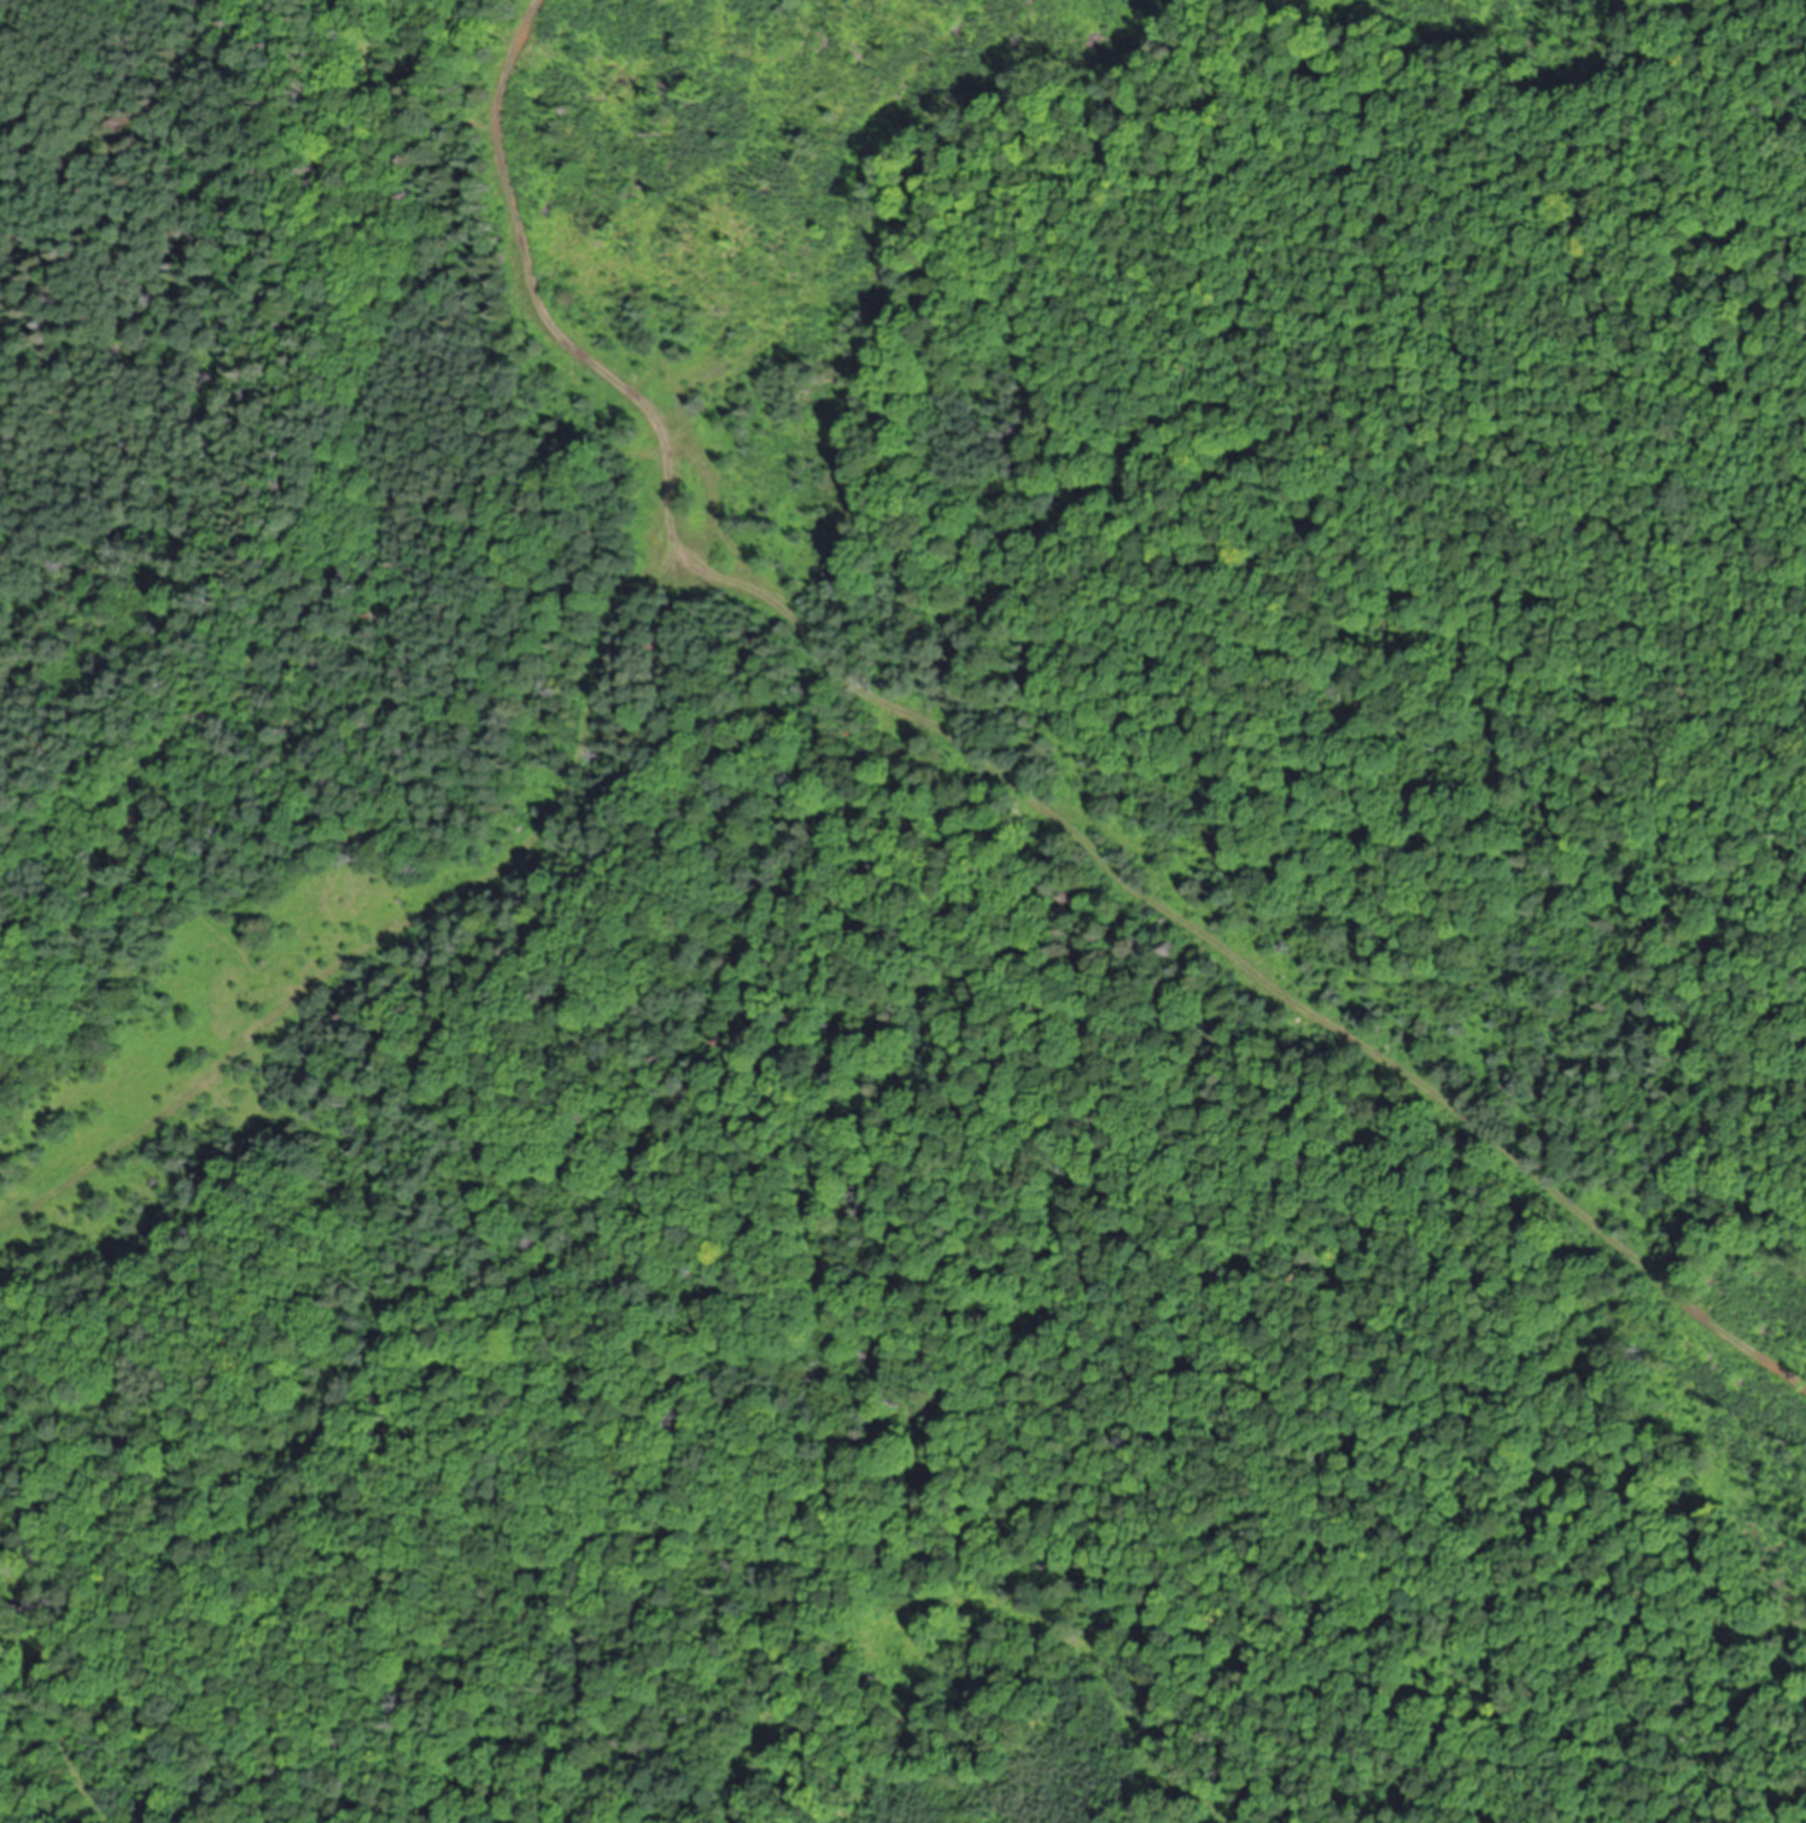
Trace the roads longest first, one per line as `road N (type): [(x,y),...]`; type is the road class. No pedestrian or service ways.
road 1 (track): [(531,0),(496,97),(493,139),(515,191),(544,322),(650,405),(667,446),(678,531),(695,567),(727,585),(772,592),(865,690),(969,746),(1070,825),(1141,900),(1415,1075),(1709,1324),(1805,1393)]
road 2 (track): [(0,1225),(41,1205),(210,1075),(261,1019),(385,931),(496,873),(560,811),(581,761),(601,673),(637,607),(695,567)]
road 3 (track): [(0,1550),(22,1567),(70,1757),(110,1822)]

